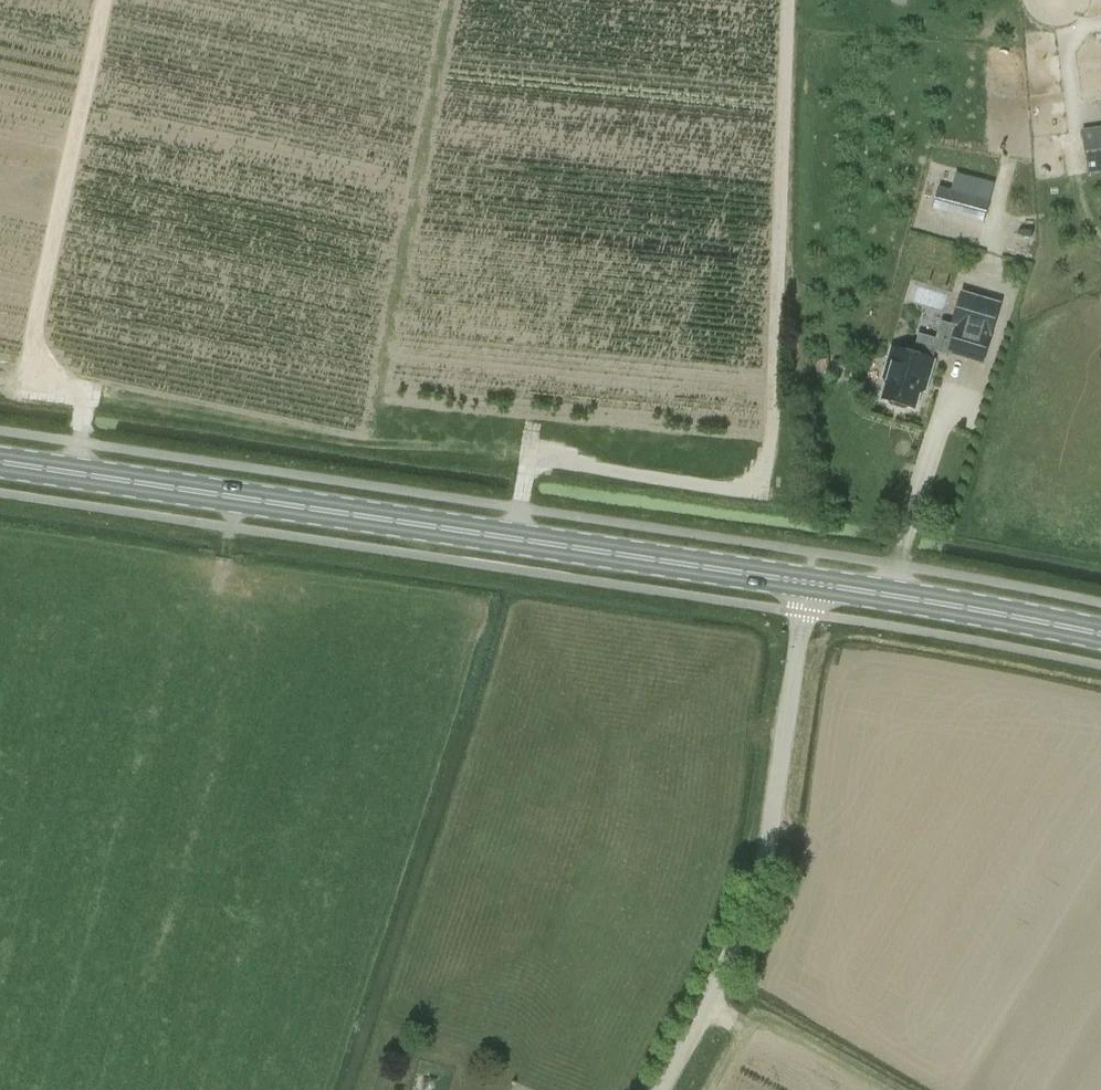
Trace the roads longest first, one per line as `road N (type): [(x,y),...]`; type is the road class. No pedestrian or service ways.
road 1 (primary): [(807,583),(0,461)]
road 2 (unclassified): [(668,1089),(760,886),(807,583)]
road 3 (primary): [(1100,638),(807,583)]

